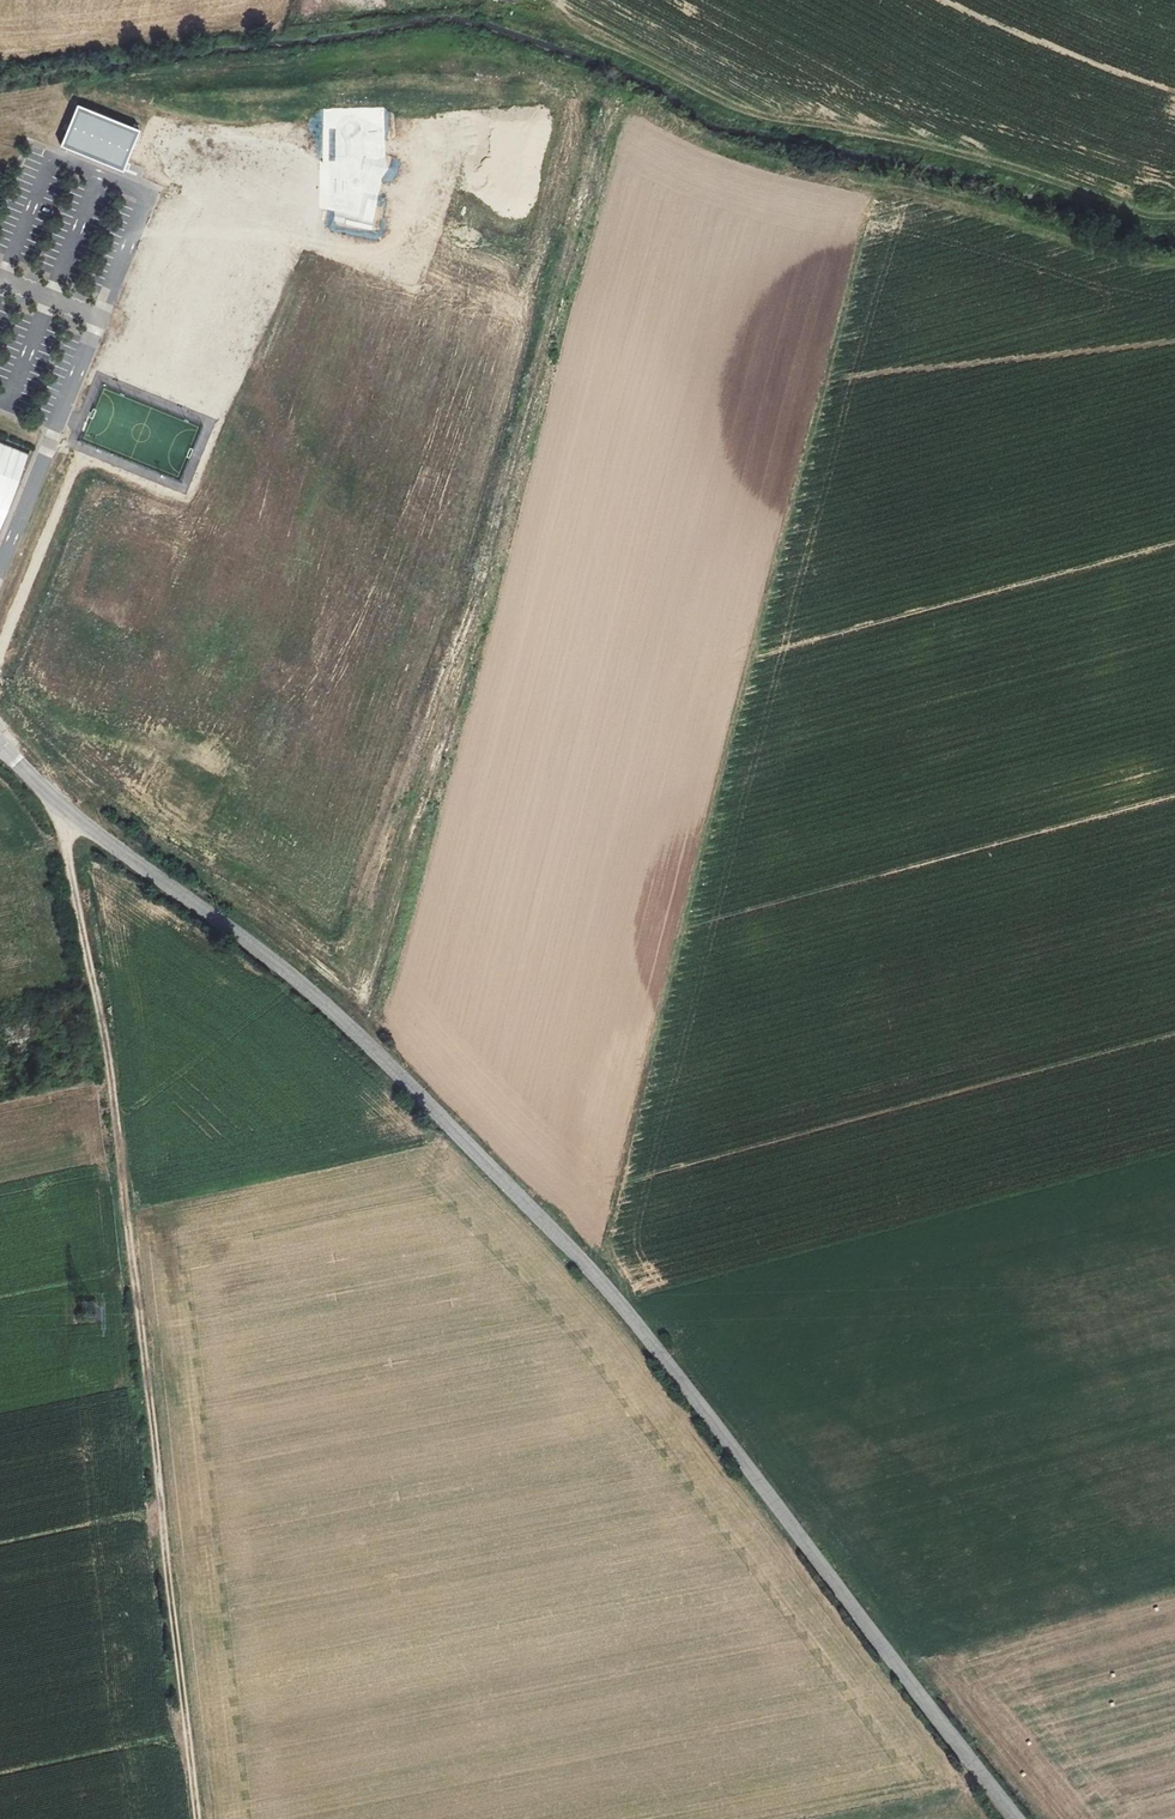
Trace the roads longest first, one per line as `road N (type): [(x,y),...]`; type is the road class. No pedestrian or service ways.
road 1 (unclassified): [(1014,1818),(667,1355),(403,1073),(246,941),(74,816)]
road 2 (track): [(74,816),(66,833),(70,875),(110,1082),(196,1818)]

